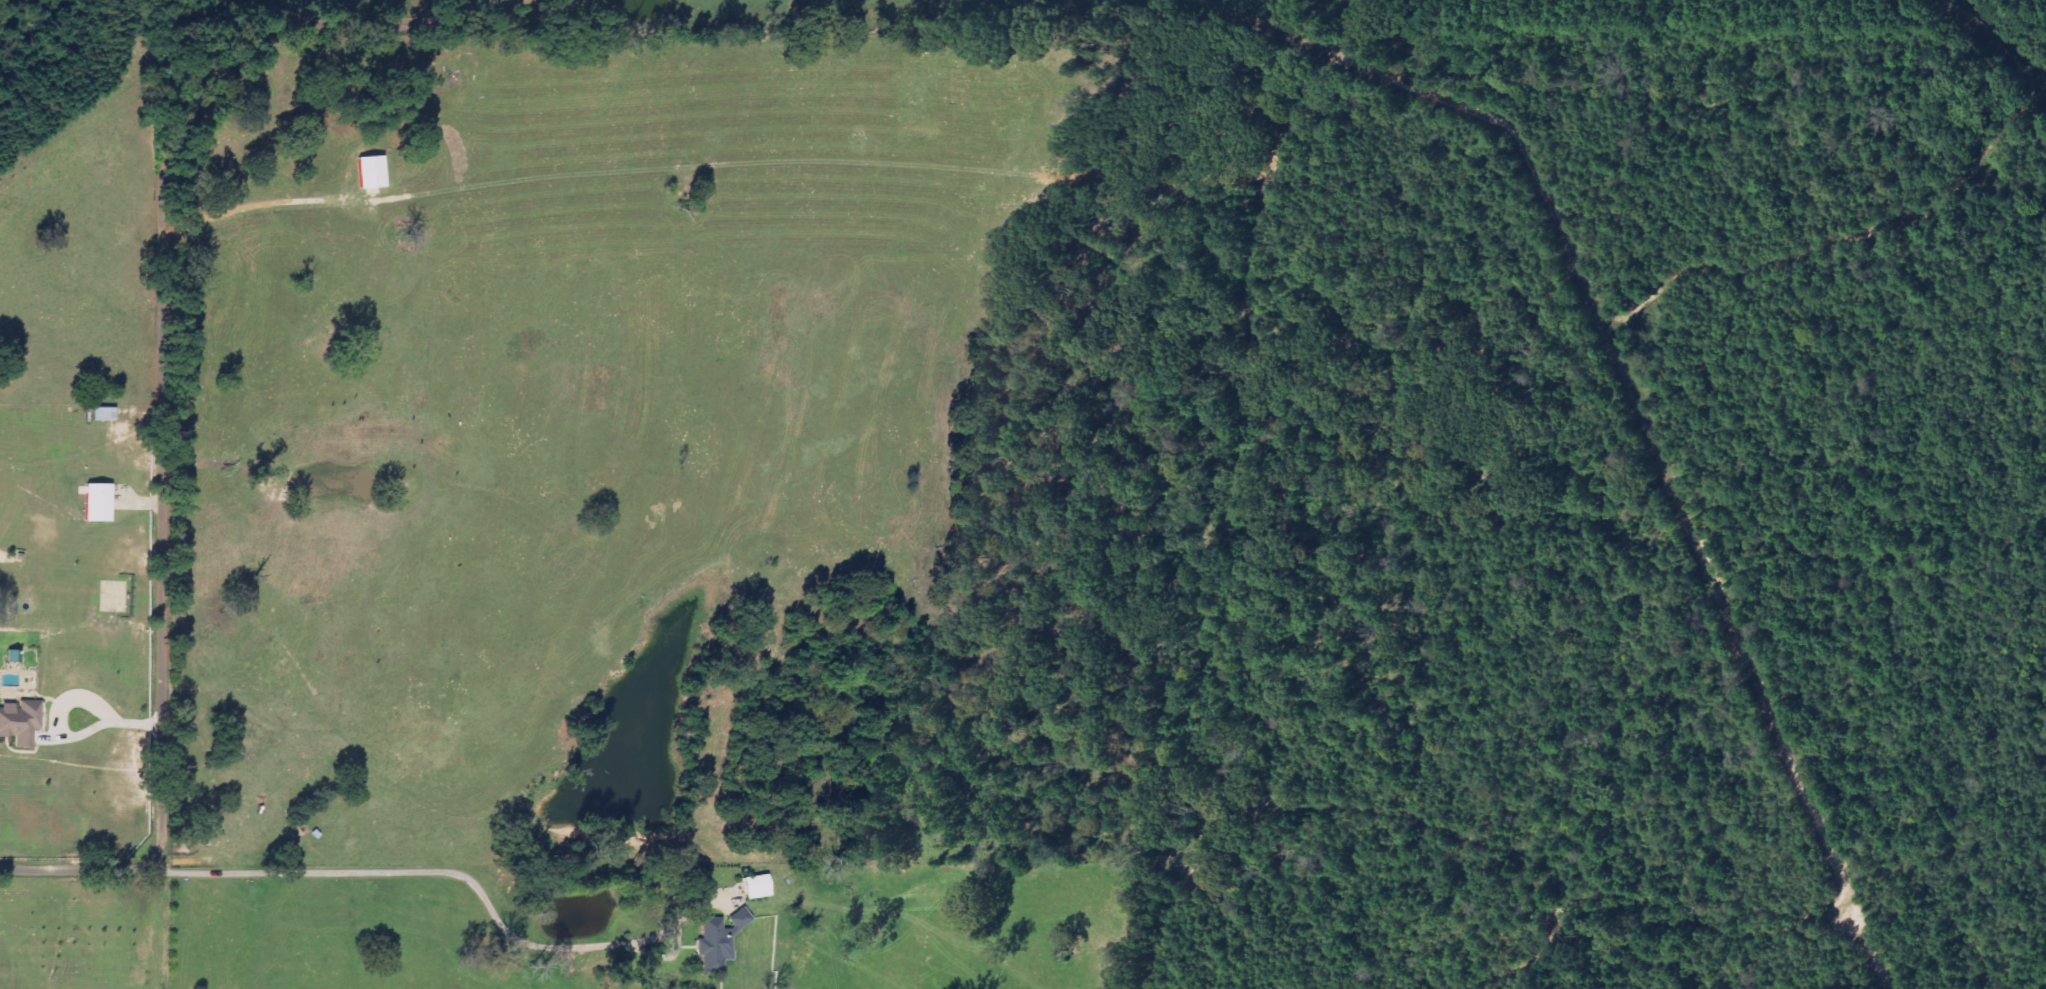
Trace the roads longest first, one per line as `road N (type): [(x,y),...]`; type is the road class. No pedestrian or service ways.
road 1 (residential): [(0,868),(132,868),(154,860),(159,849),(166,185),(178,138),(231,53),(264,28),(423,20),(457,3)]

